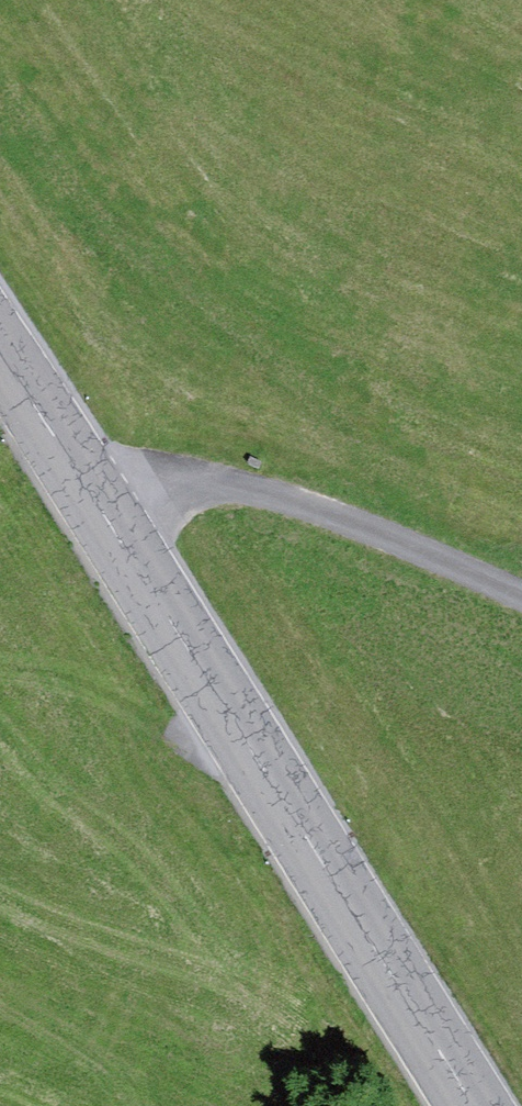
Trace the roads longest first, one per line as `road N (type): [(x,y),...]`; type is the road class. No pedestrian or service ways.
road 1 (secondary): [(0,357),(474,1105)]
road 2 (track): [(521,597),(377,534),(221,484),(176,480),(97,501)]

